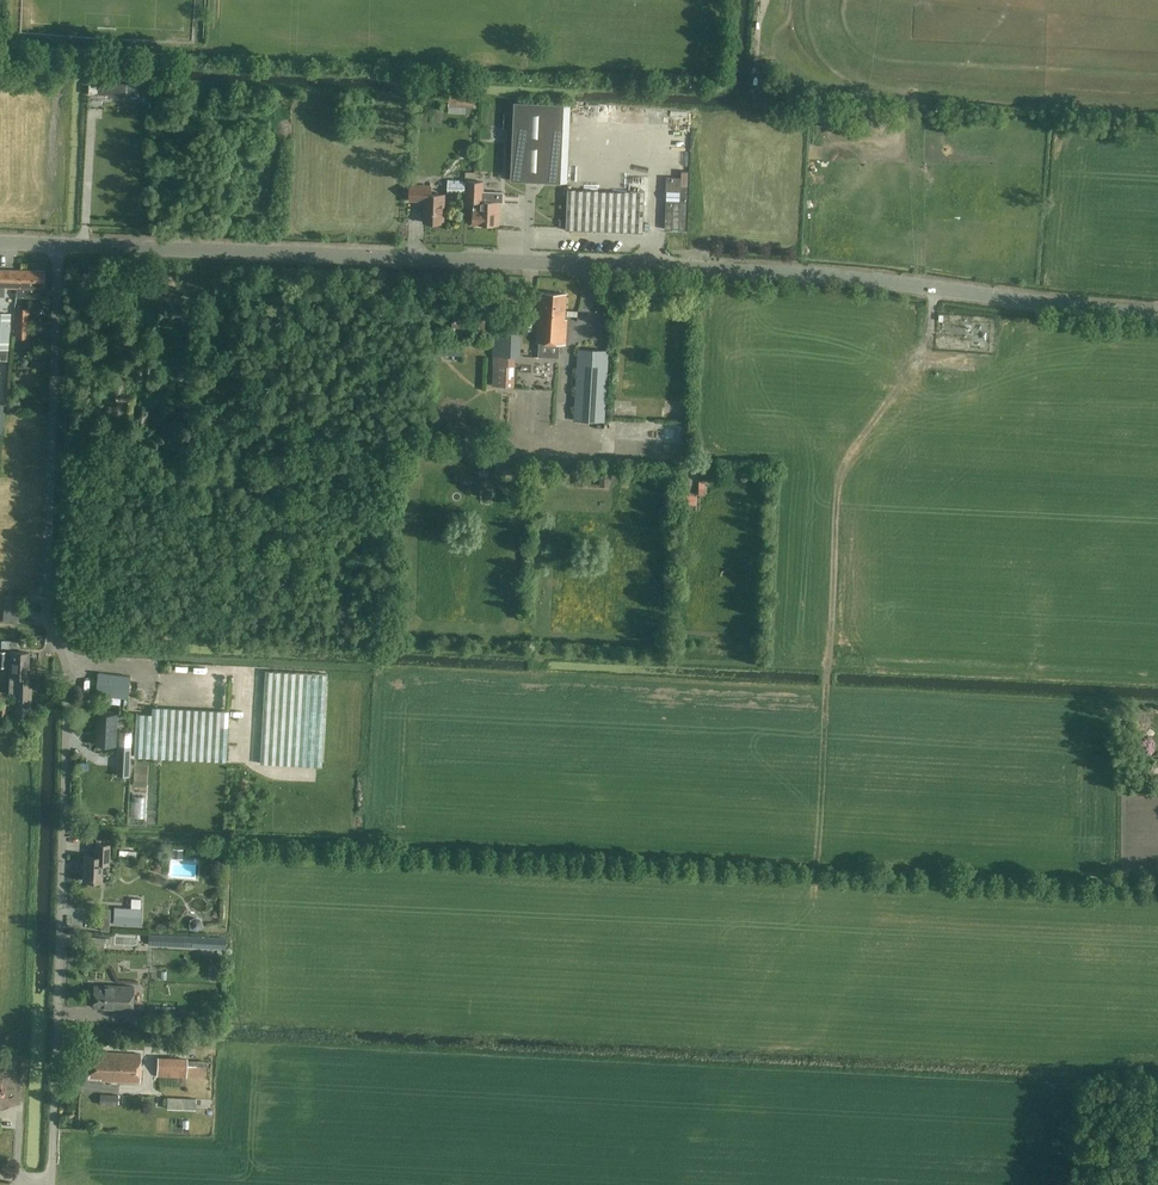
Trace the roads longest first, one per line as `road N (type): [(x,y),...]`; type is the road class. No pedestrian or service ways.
road 1 (tertiary): [(1157,315),(767,272),(58,245)]
road 2 (track): [(1157,881),(63,830)]
road 3 (unclassified): [(50,1184),(69,683),(47,603),(58,245)]
road 4 (track): [(932,332),(846,451),(840,478),(819,865)]

